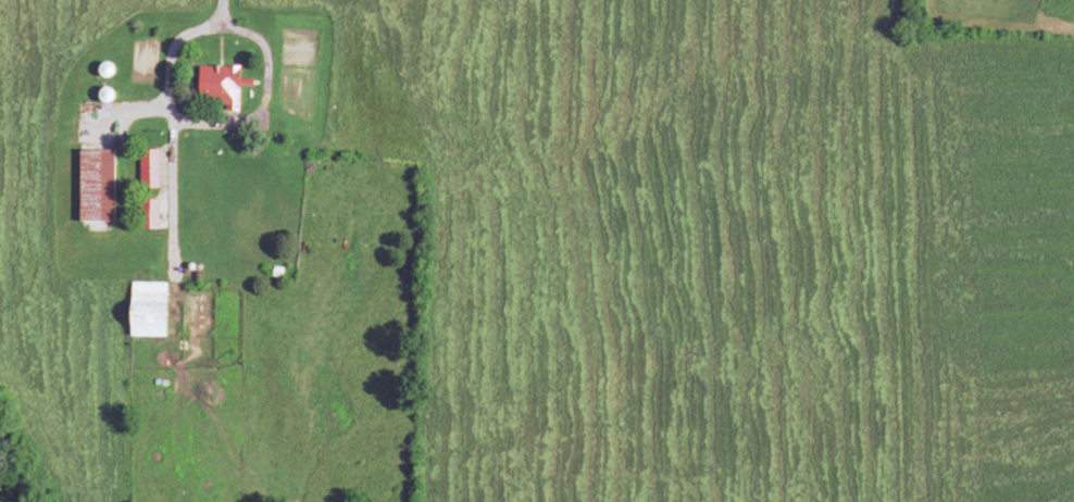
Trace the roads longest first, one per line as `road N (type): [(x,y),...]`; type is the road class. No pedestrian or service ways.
road 1 (residential): [(177,280),(171,40),(222,25),(266,41),(265,122),(176,121)]
road 2 (residential): [(425,0),(426,154)]

